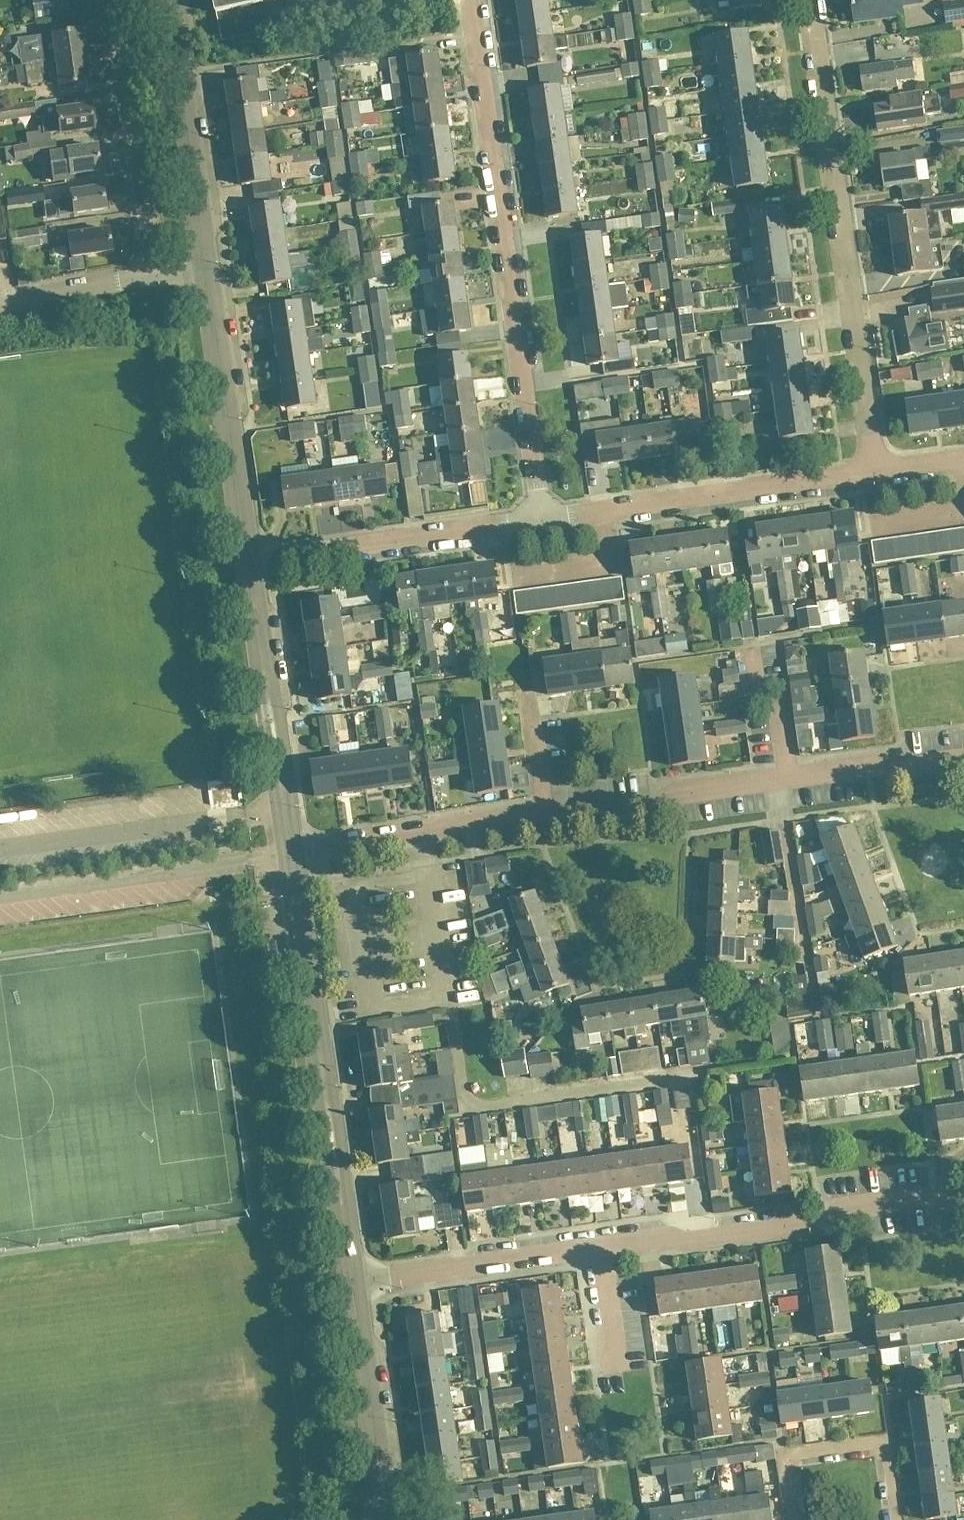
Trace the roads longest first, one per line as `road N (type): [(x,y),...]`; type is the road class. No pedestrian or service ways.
road 1 (residential): [(543,522),(469,0)]
road 2 (residential): [(874,475),(807,0)]
road 3 (tertiary): [(352,1287),(292,859)]
road 4 (residential): [(594,1253),(963,1200)]
road 5 (residential): [(543,522),(874,475)]
road 6 (tertiary): [(292,859),(250,563)]
road 7 (residential): [(250,563),(543,522)]
road 8 (tertiary): [(250,563),(207,272)]
road 9 (residential): [(117,0),(155,279)]
road 10 (tertiary): [(207,272),(170,0)]
road 11 (residential): [(292,859),(543,816)]
road 12 (residential): [(352,1287),(594,1253)]
road 13 (residential): [(543,816),(782,778)]
road 14 (tertiary): [(383,1519),(352,1287)]
road 15 (residential): [(895,1519),(886,1450),(787,1464),(795,1519)]
road 16 (residential): [(782,778),(963,755)]
road 17 (residential): [(0,308),(155,279)]
road 18 (residential): [(763,653),(782,778)]
road 19 (residential): [(543,816),(525,697)]

